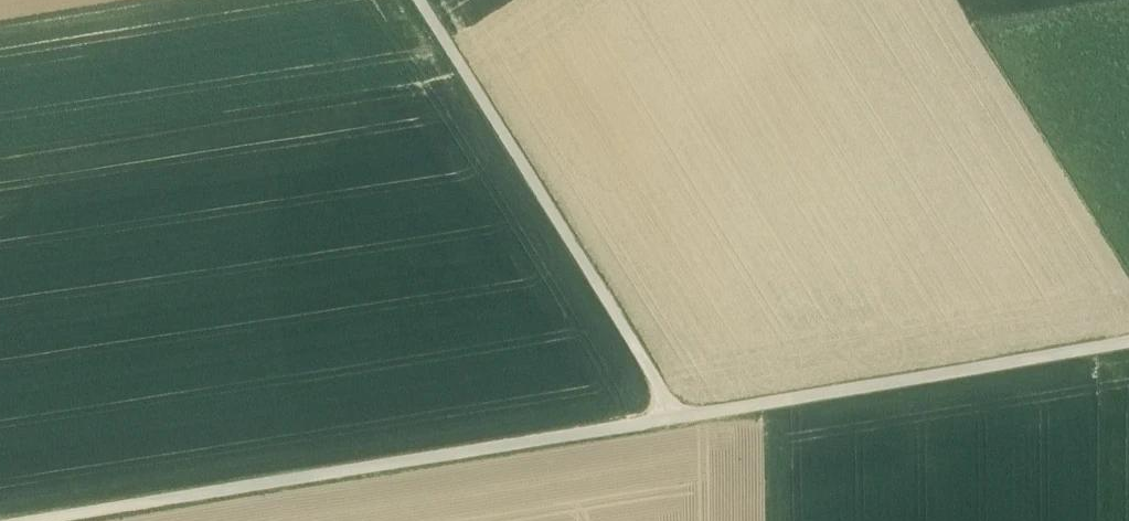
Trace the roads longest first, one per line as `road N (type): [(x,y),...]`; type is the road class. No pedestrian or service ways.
road 1 (track): [(65,520),(682,420)]
road 2 (track): [(682,420),(610,292),(420,0)]
road 3 (track): [(682,420),(1128,342)]

